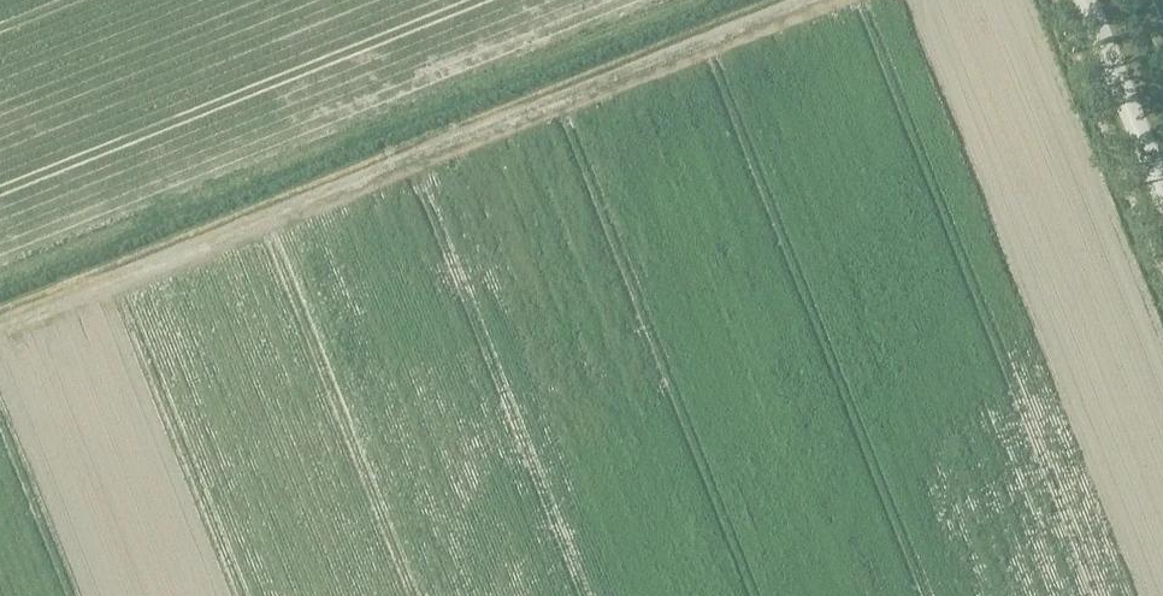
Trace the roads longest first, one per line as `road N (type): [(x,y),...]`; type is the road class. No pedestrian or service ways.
road 1 (unclassified): [(1162,193),(1086,0)]

